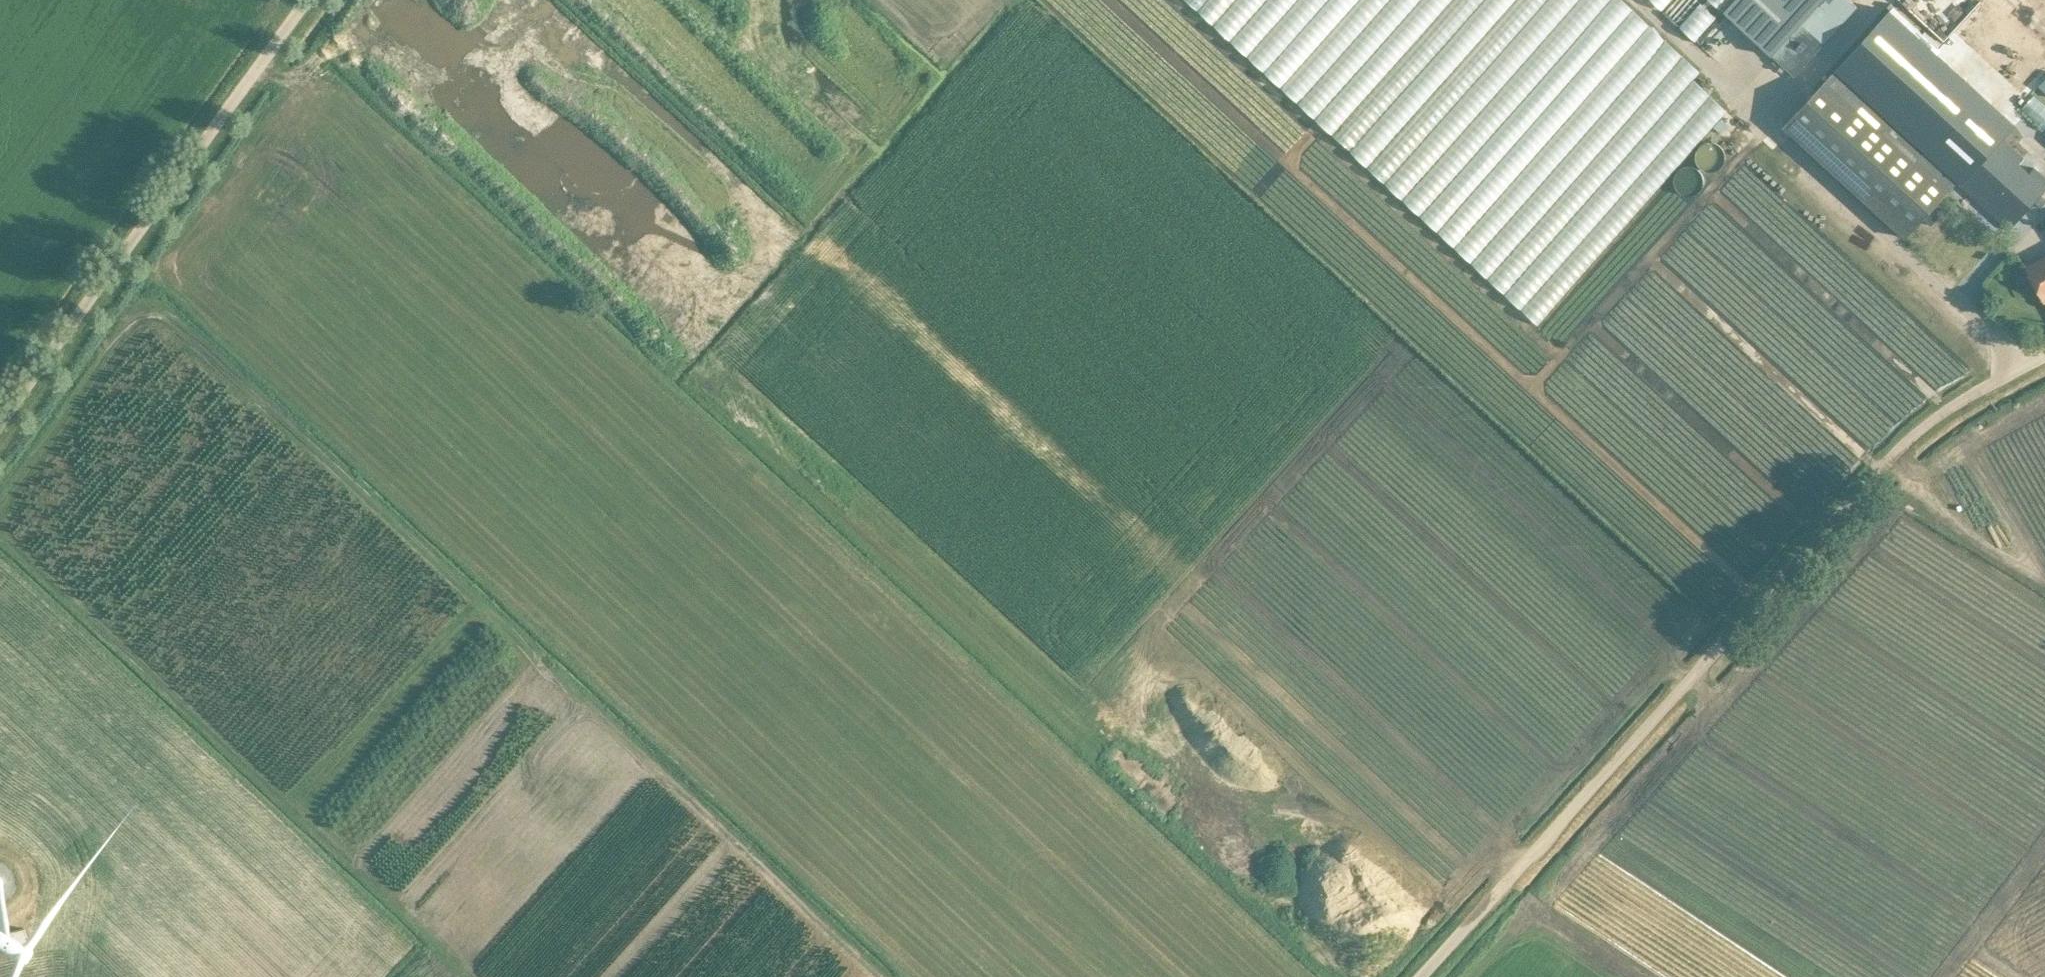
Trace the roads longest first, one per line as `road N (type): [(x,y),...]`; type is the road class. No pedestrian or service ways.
road 1 (unclassified): [(1426,976),(1883,455),(1965,389),(2044,350)]
road 2 (unclassified): [(303,0),(0,417)]

